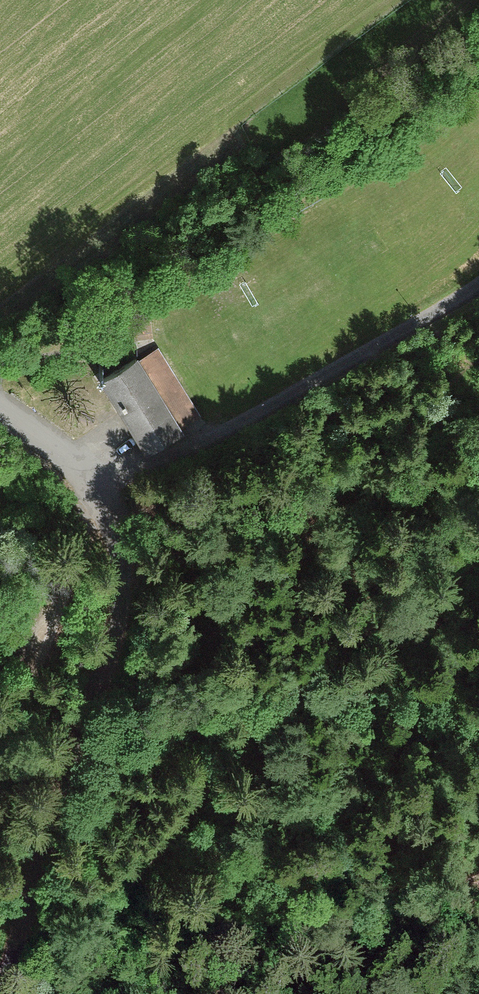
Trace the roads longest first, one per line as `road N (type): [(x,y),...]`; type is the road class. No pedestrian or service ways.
road 1 (track): [(0,762),(63,622),(88,489),(297,400),(478,282)]
road 2 (unclassified): [(0,409),(88,489),(117,539),(125,583),(4,993)]
road 3 (track): [(478,563),(352,642),(237,753),(126,900),(72,993)]
road 4 (track): [(110,481),(173,503),(277,520),(478,485)]
road 5 (track): [(258,993),(478,881)]

